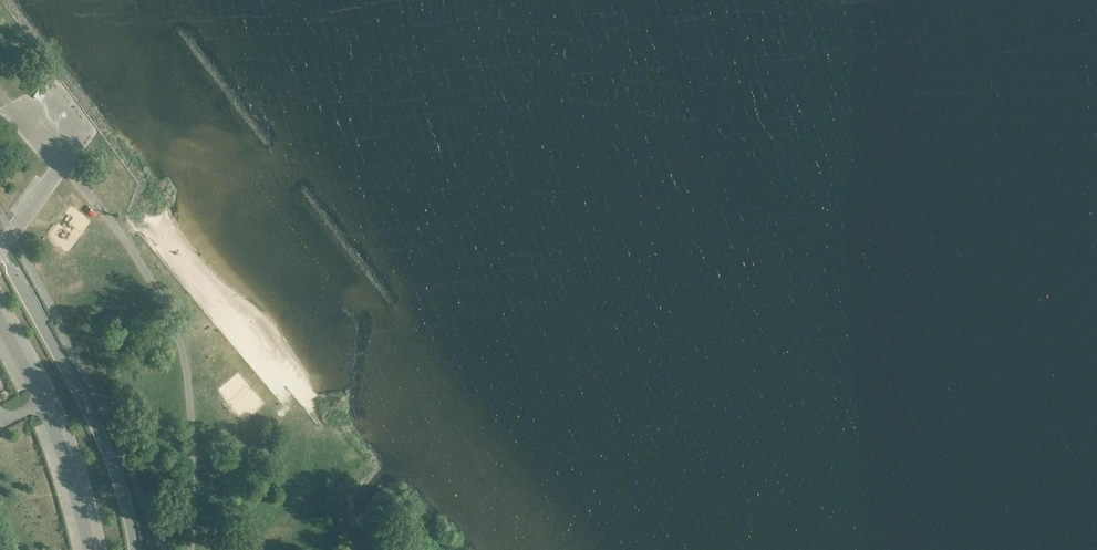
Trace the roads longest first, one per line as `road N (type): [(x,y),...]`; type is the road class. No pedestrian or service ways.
road 1 (secondary): [(0,249),(109,458),(134,549)]
road 2 (unclassified): [(90,549),(50,415),(31,407)]

